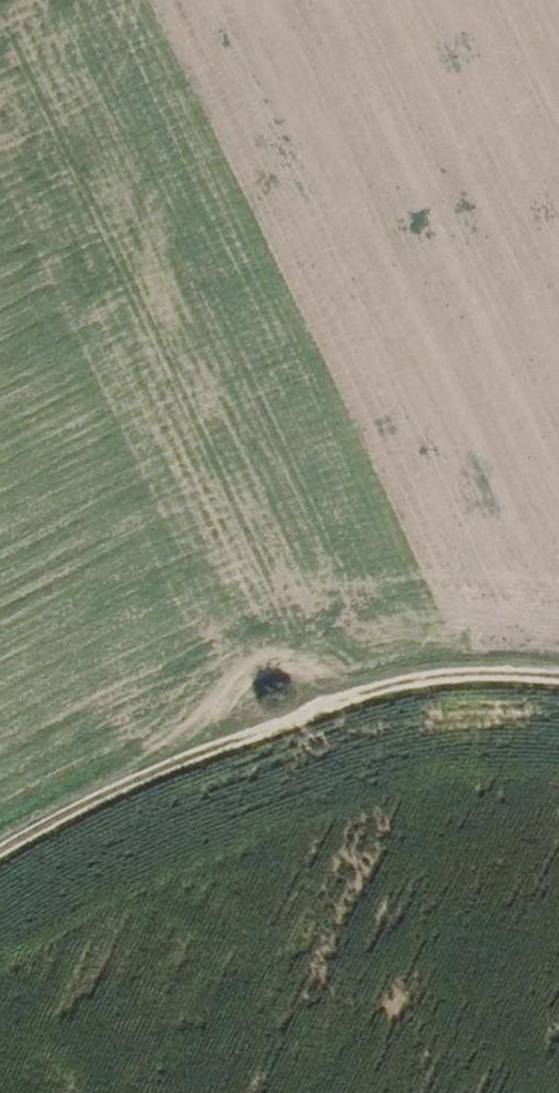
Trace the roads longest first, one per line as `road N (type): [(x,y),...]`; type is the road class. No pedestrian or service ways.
road 1 (track): [(558,680),(434,674),(263,725),(98,800),(0,864)]

